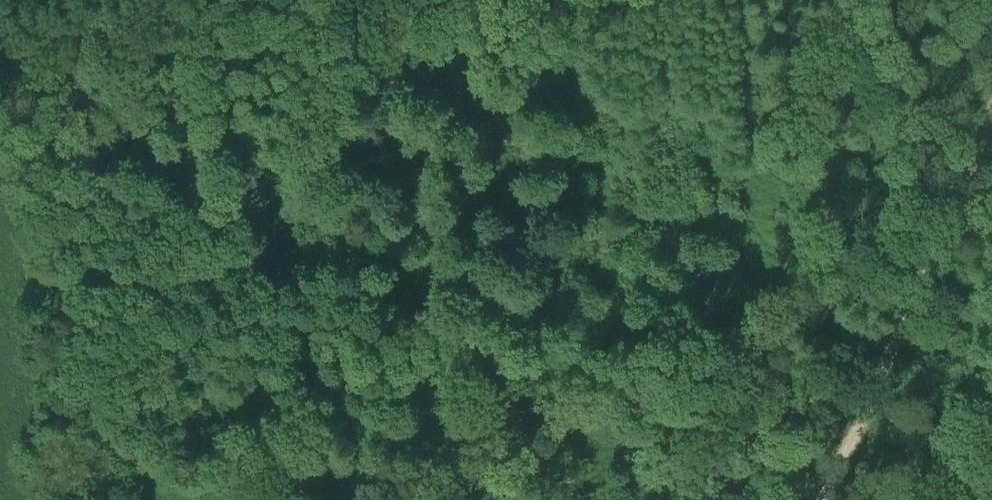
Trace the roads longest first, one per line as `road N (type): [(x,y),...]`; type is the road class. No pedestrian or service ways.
road 1 (track): [(621,0),(0,160)]
road 2 (track): [(823,499),(991,127)]

